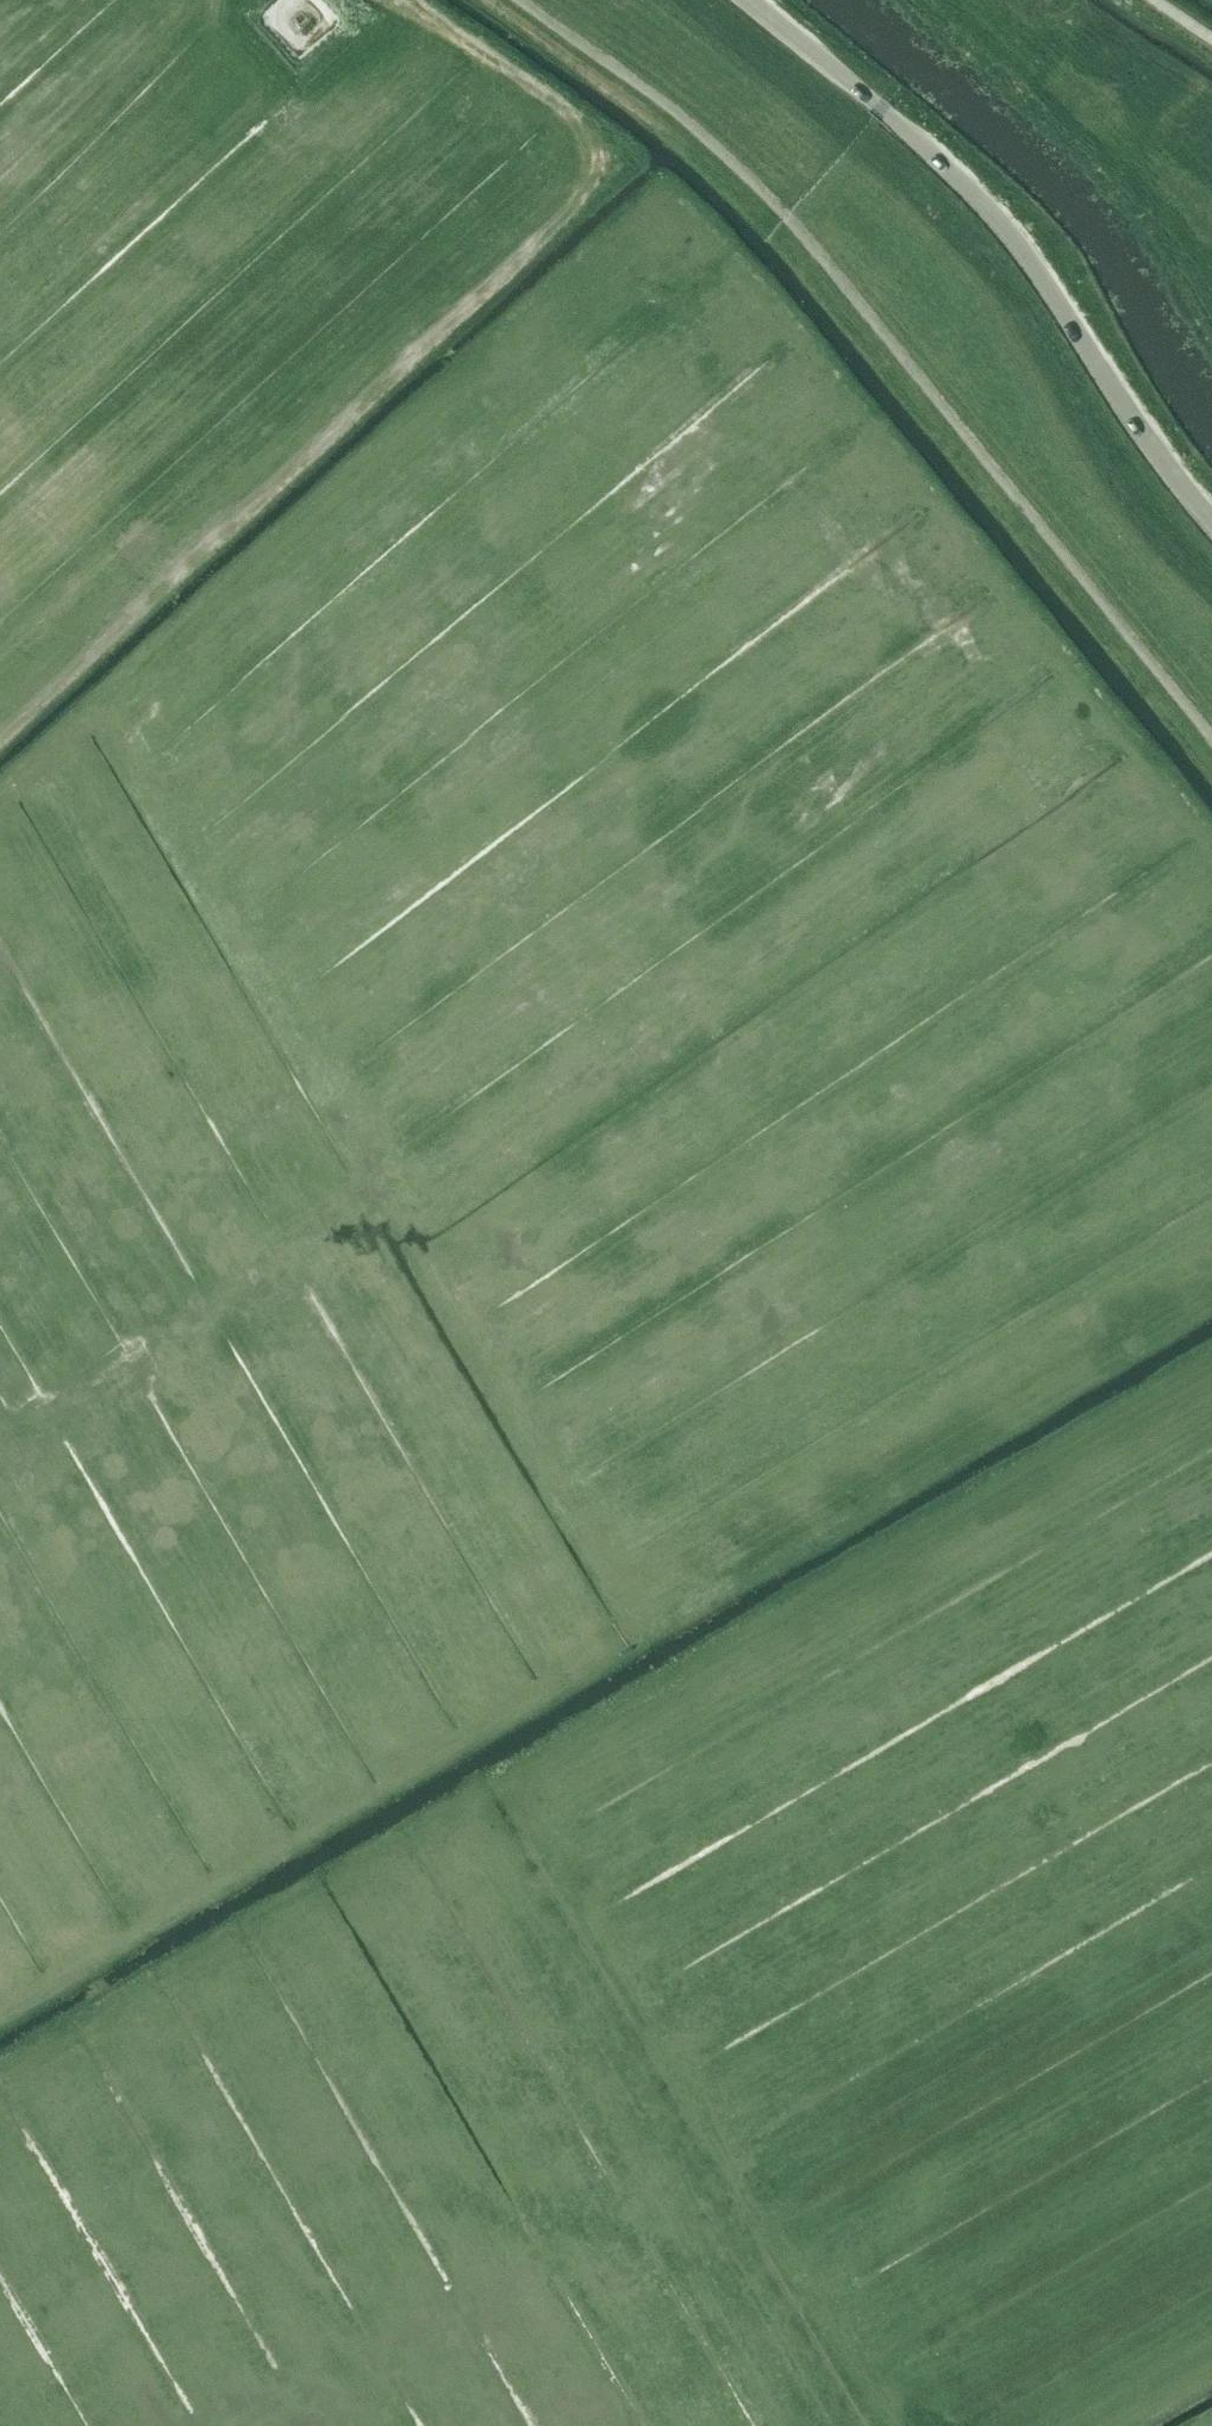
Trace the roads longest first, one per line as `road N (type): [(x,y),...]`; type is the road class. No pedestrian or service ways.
road 1 (tertiary): [(1211,515),(1007,227),(914,135),(746,0)]

